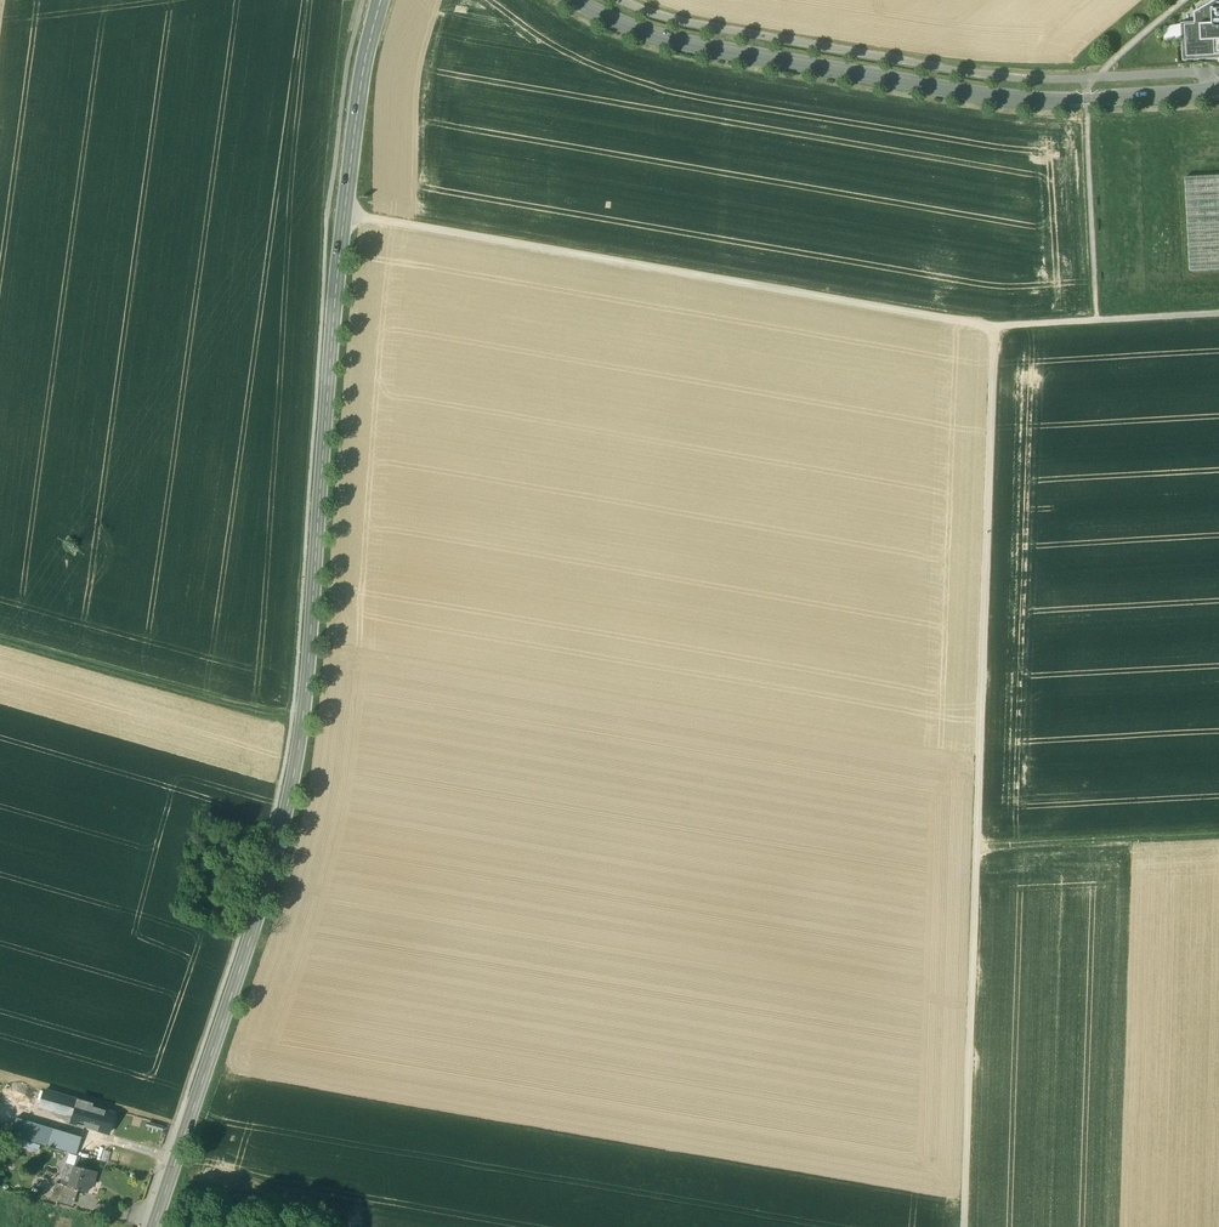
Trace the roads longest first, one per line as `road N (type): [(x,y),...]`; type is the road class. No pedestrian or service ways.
road 1 (secondary): [(380,0),(345,213),(301,727),(288,801),(154,1226)]
road 2 (track): [(991,328),(963,1226)]
road 3 (track): [(345,213),(991,328),(1218,314)]
road 4 (unclassified): [(574,0),(645,34),(723,52),(955,92),(1087,100)]
road 5 (track): [(301,727),(0,641)]
road 6 (track): [(1218,832),(978,844)]
road 7 (residential): [(1087,100),(1218,90)]

